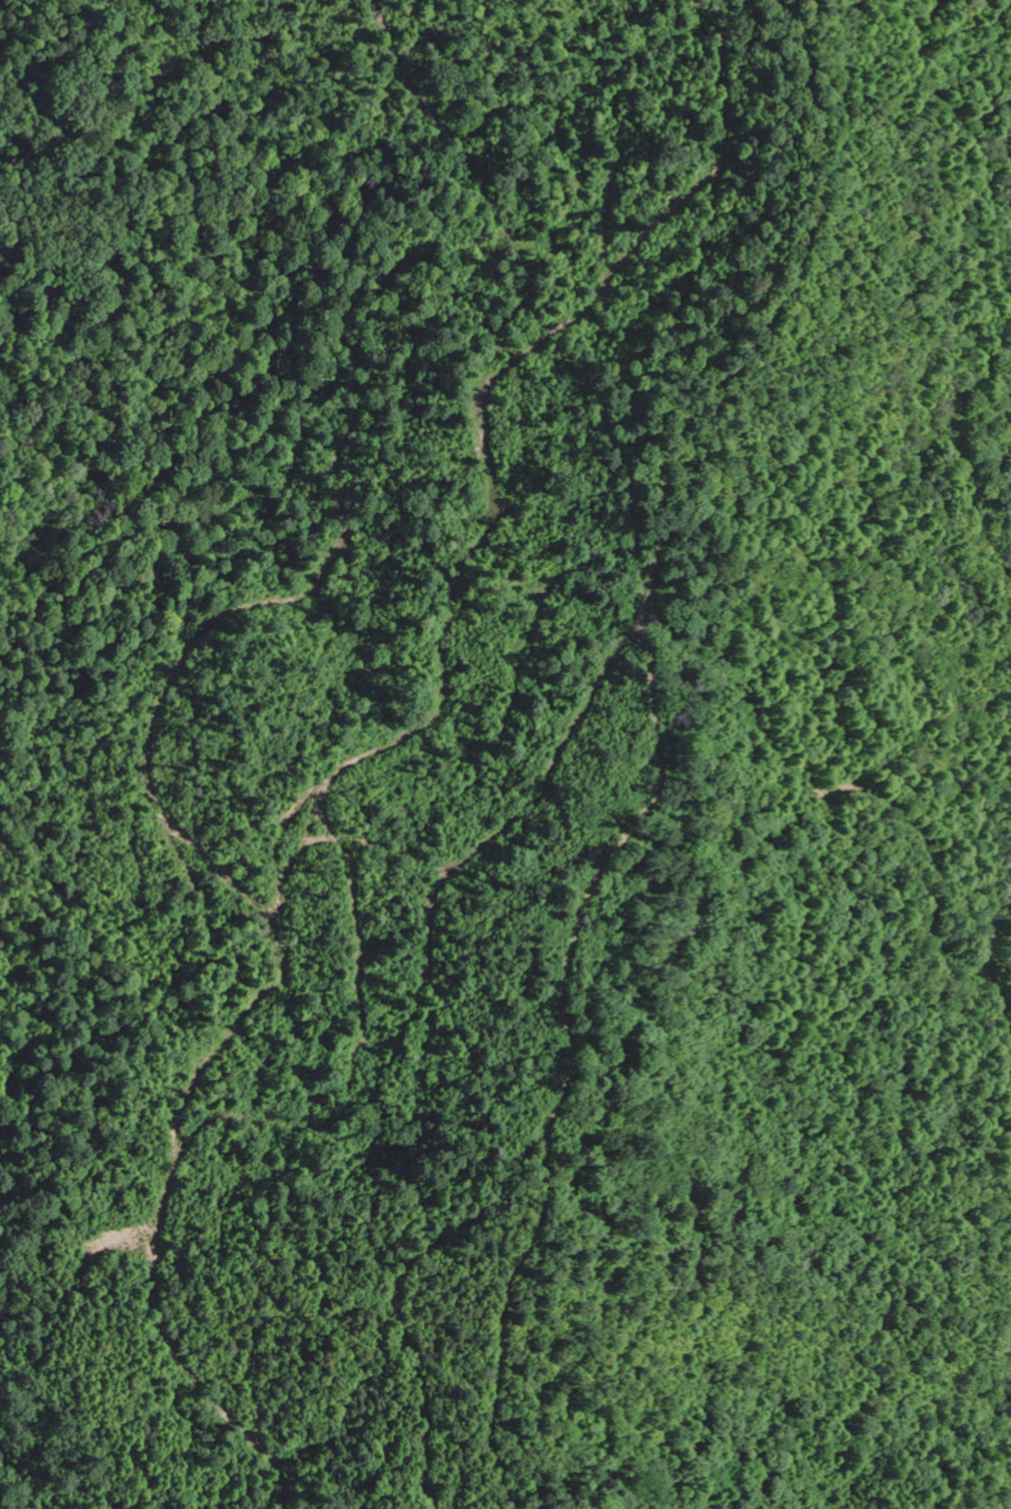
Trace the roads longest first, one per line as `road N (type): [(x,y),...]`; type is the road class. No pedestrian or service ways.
road 1 (track): [(1010,900),(996,920),(987,968),(1010,1026)]

